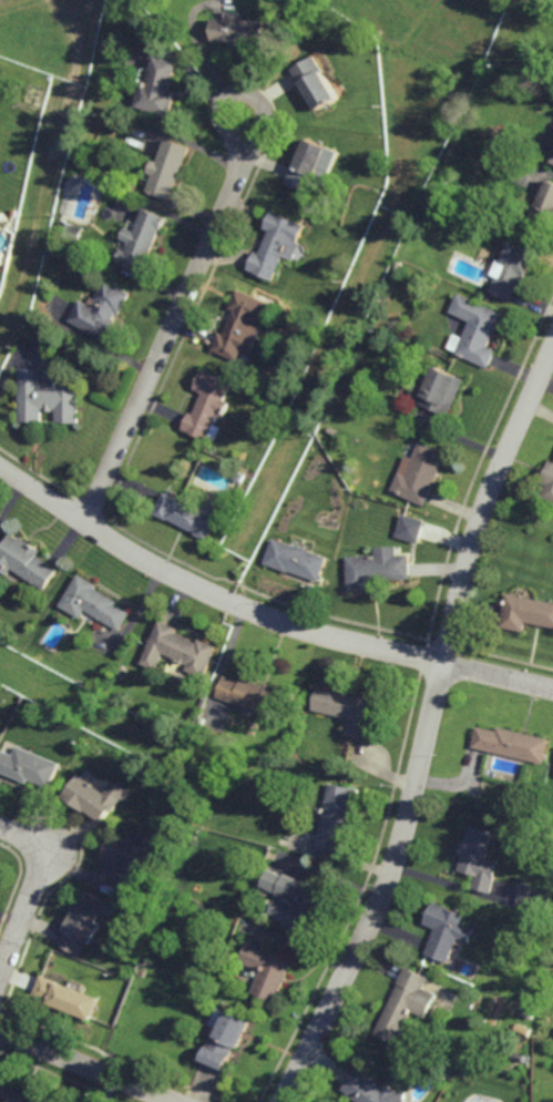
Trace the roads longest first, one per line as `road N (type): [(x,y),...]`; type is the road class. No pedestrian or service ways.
road 1 (residential): [(284,1101),(395,867),(469,552),(552,347)]
road 2 (residential): [(552,688),(272,618),(165,571),(0,466)]
road 3 (residential): [(242,111),(240,165),(84,522)]
road 4 (residential): [(180,1101),(0,1029)]
road 5 (residential): [(0,825),(33,843),(41,866),(0,974)]

